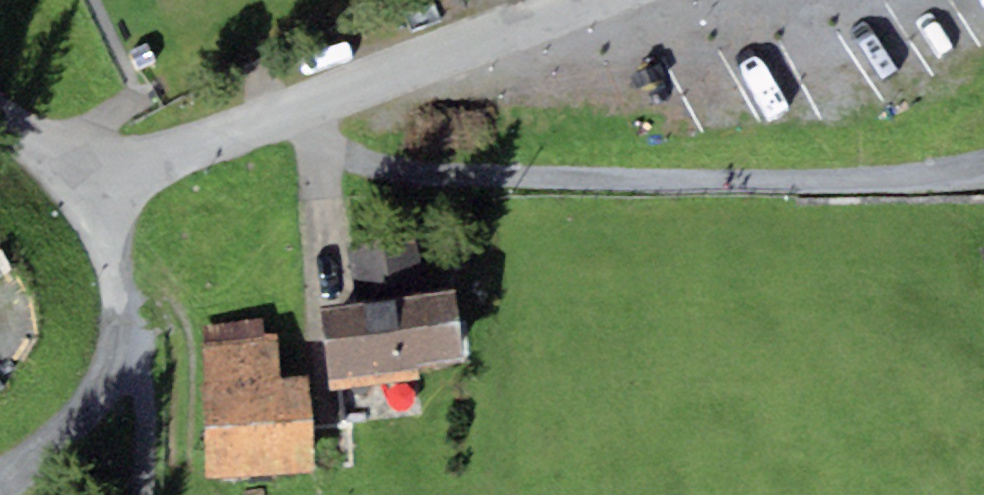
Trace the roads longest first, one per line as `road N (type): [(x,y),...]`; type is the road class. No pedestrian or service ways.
road 1 (track): [(296,117),(319,162),(540,184),(926,179),(983,159)]
road 2 (residential): [(613,0),(296,117),(118,194),(0,121)]
road 3 (track): [(129,318),(24,461),(0,478)]
road 4 (track): [(129,318),(165,494)]
road 5 (track): [(118,194),(119,277),(129,318)]

